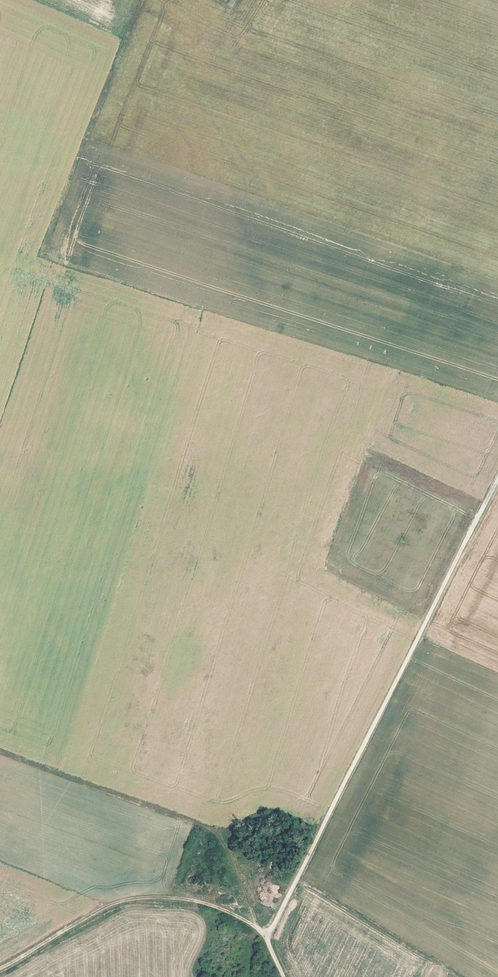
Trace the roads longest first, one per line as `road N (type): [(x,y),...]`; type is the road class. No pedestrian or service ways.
road 1 (track): [(267,936),(497,479)]
road 2 (track): [(0,752),(216,831),(256,925)]
road 3 (track): [(0,248),(40,261),(144,0)]
road 4 (track): [(0,969),(98,911),(145,898),(202,902),(267,936)]
road 5 (track): [(296,880),(462,976)]

